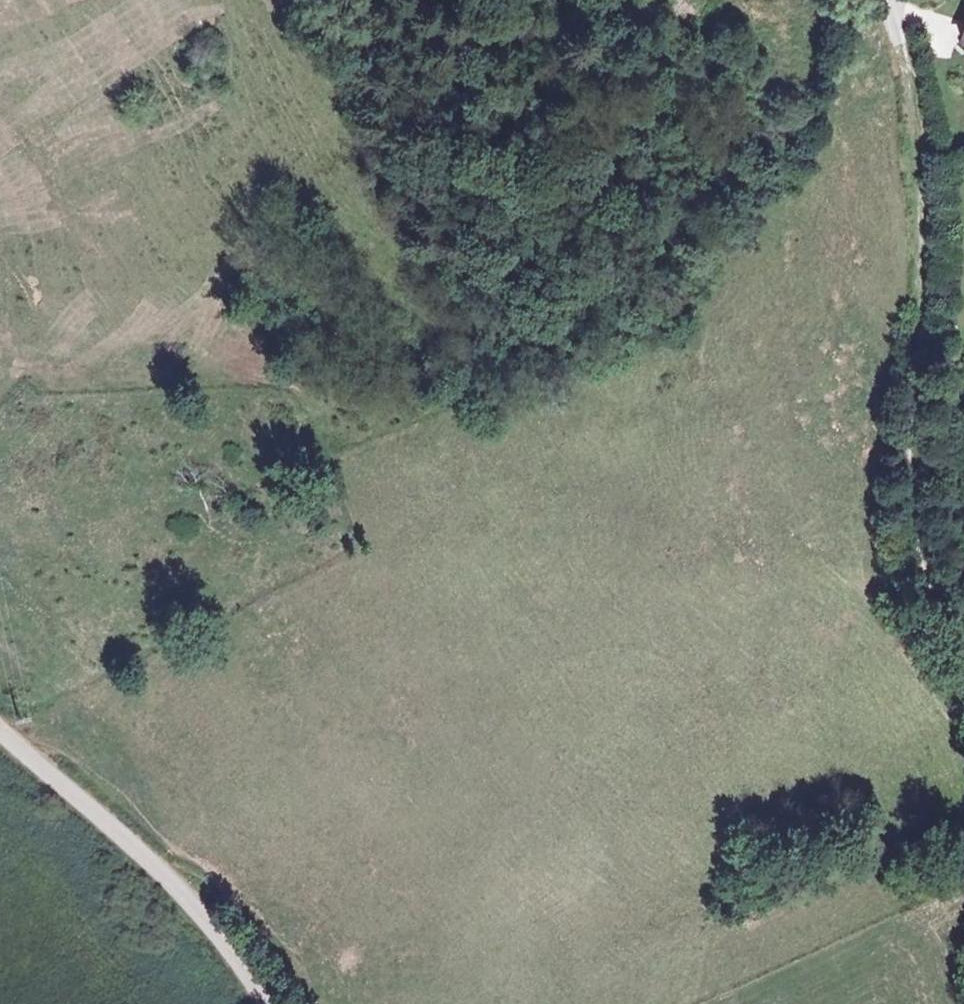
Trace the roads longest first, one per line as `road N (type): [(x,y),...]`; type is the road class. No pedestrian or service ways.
road 1 (track): [(894,24),(920,118),(916,471),(924,568),(953,675),(963,687)]
road 2 (unclassified): [(0,732),(161,872),(250,973),(268,1003)]

